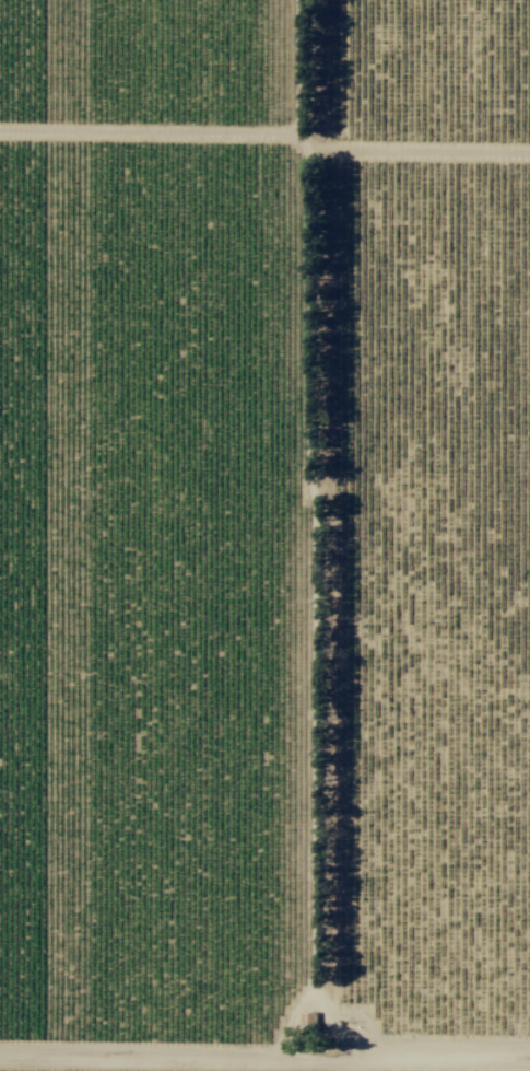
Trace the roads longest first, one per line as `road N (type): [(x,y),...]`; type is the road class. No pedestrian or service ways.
road 1 (track): [(316,1059),(306,0)]
road 2 (track): [(0,1054),(529,1061)]
road 3 (track): [(0,130),(307,133)]
road 4 (track): [(307,154),(529,157)]

